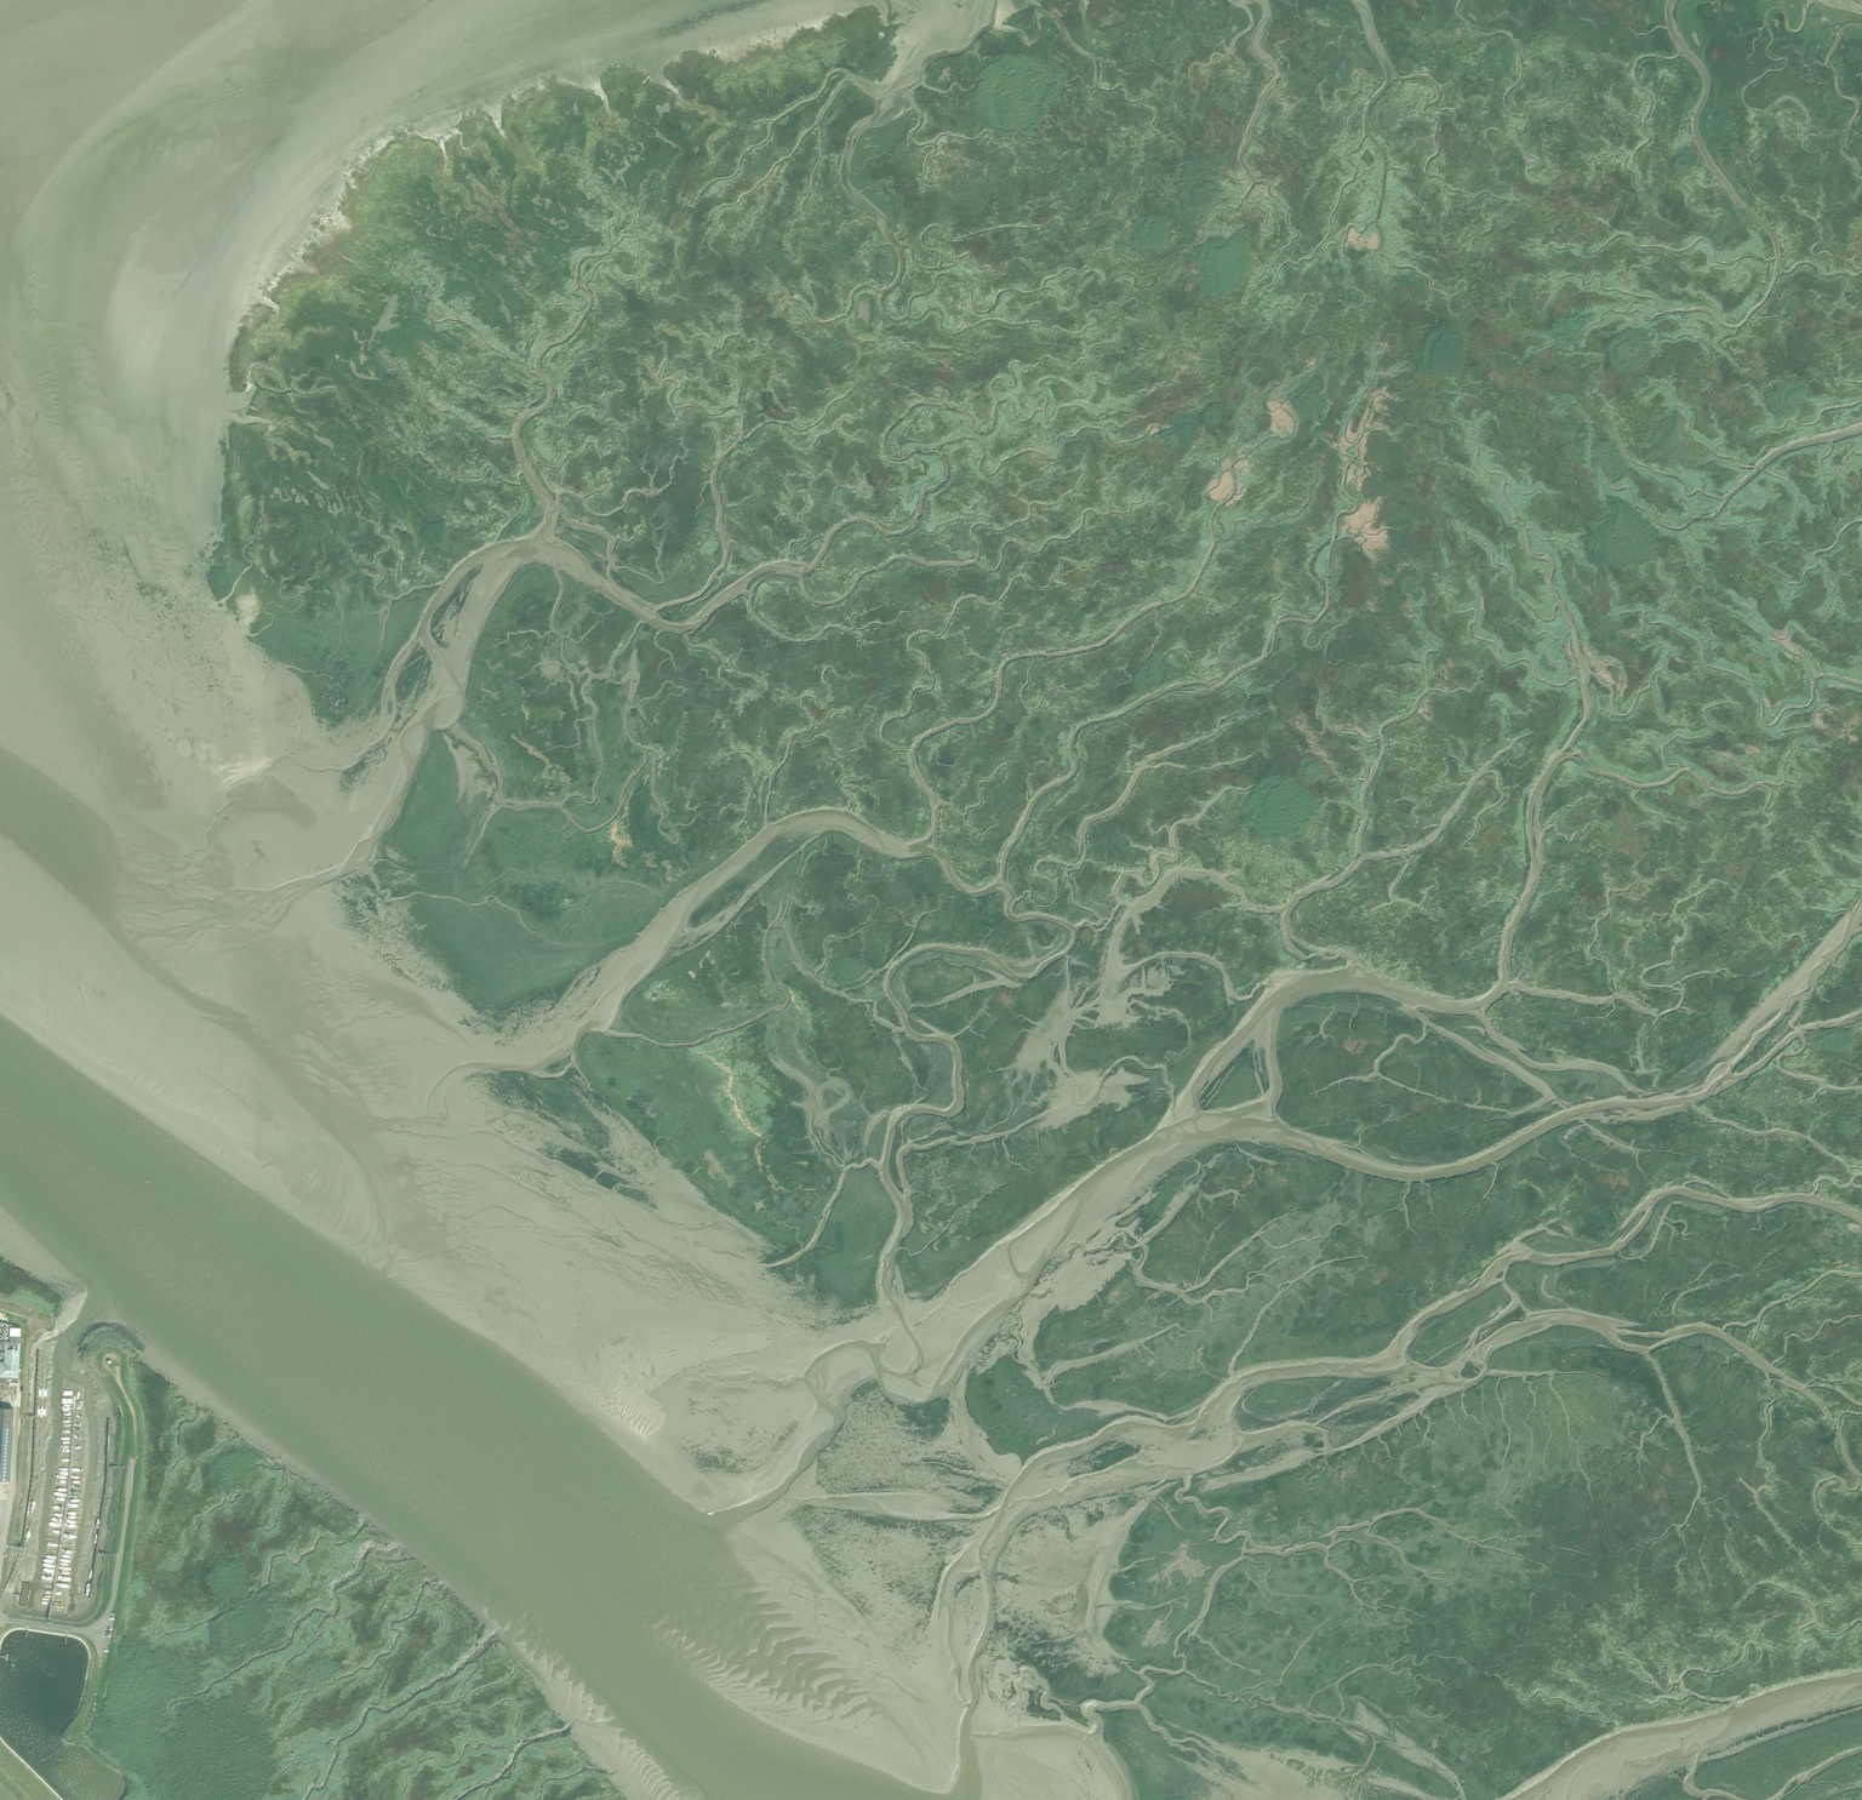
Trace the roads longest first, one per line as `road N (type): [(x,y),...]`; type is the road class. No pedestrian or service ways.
road 1 (unclassified): [(132,1462),(107,1615),(84,1629),(0,1618)]

